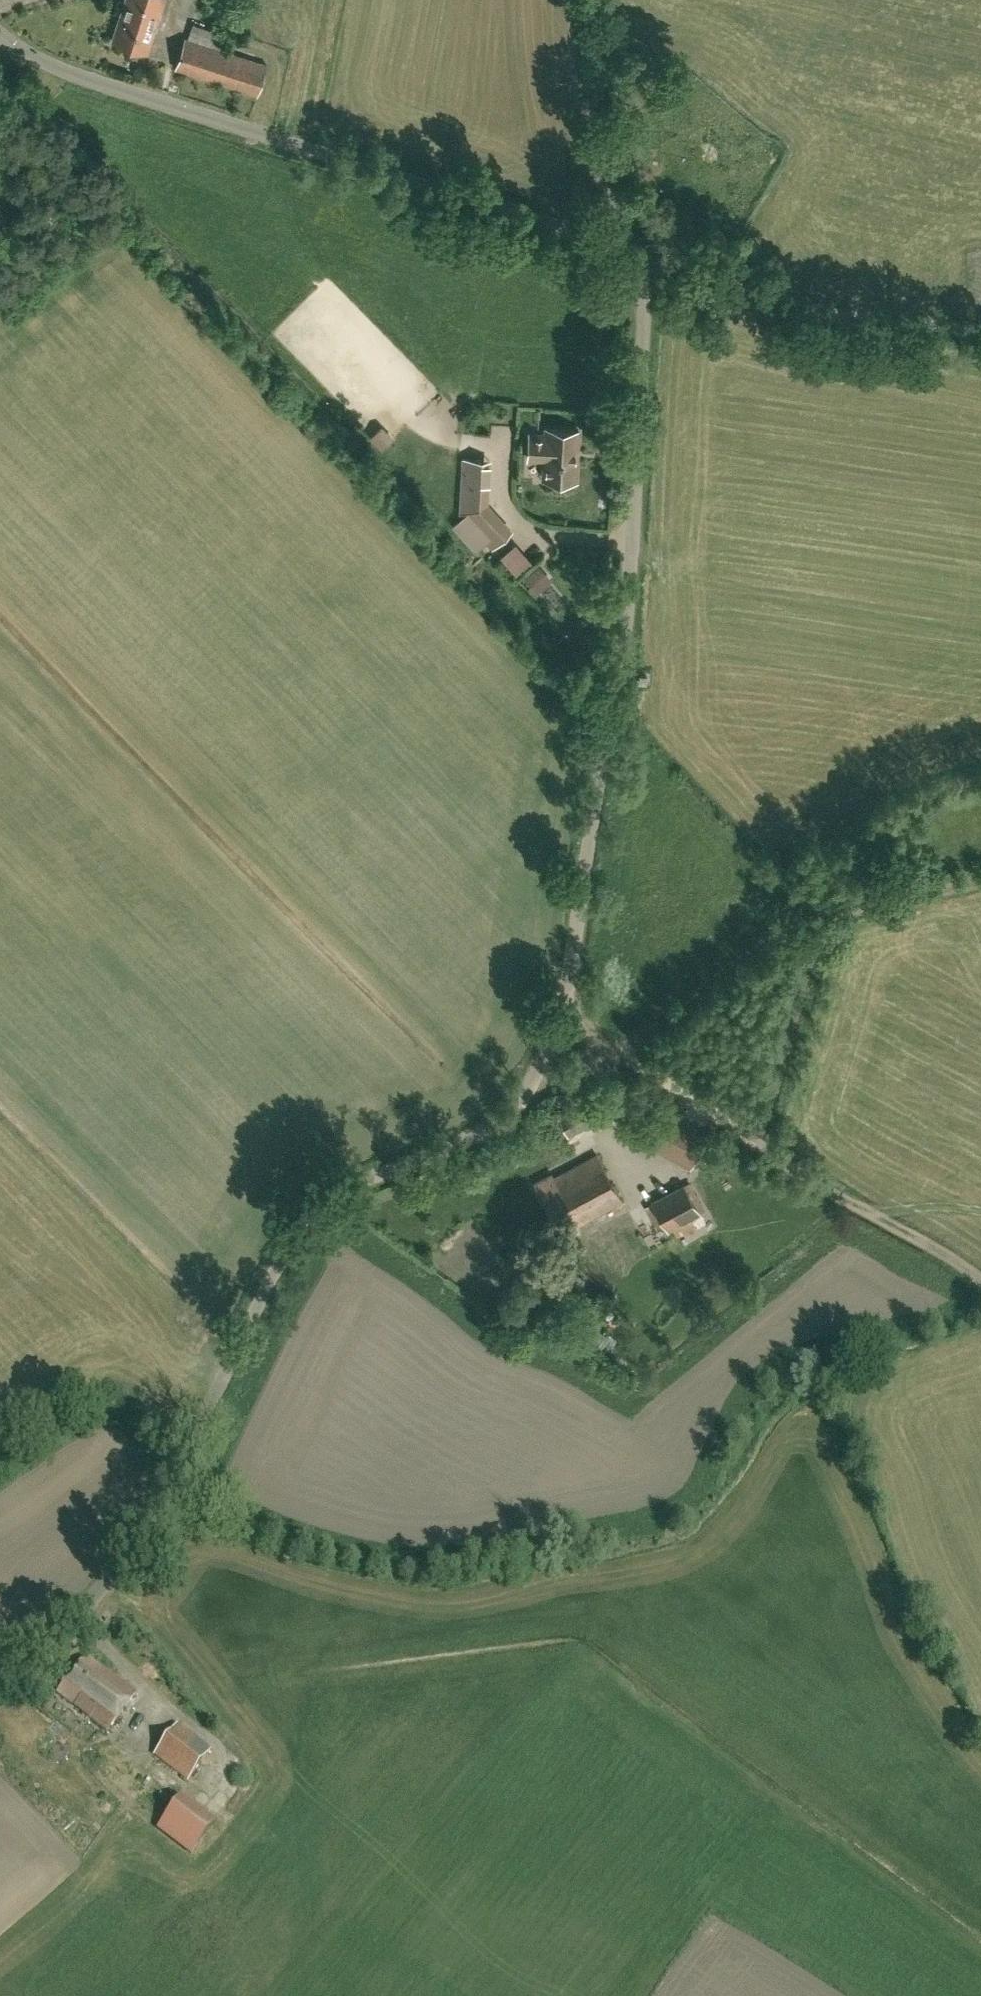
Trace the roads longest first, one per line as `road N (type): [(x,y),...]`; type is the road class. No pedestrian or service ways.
road 1 (unclassified): [(0,1677),(73,1627),(156,1514),(316,1216),(502,1116),(529,1086),(568,984),(616,683),(646,390),(644,264),(626,247),(53,68),(0,35)]
road 2 (track): [(613,1051),(787,1168),(980,1280)]

